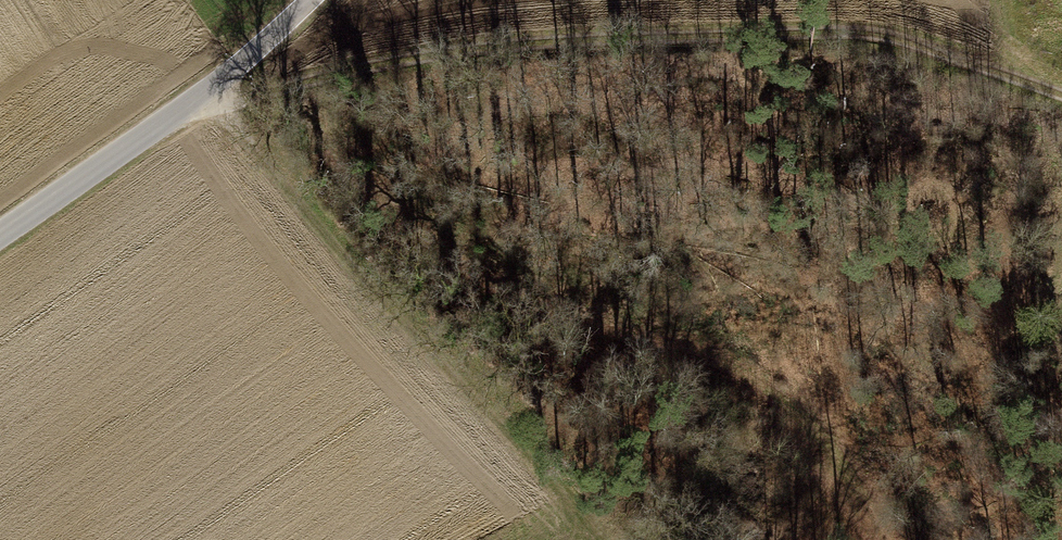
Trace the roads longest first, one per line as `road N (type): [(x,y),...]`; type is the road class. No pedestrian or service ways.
road 1 (track): [(195,101),(493,41),(869,21),(1061,88)]
road 2 (track): [(195,101),(228,114),(309,123),(399,213),(497,284),(586,323),(690,349),(807,417),(887,539)]
road 3 (tertiary): [(0,236),(195,101),(299,0)]

